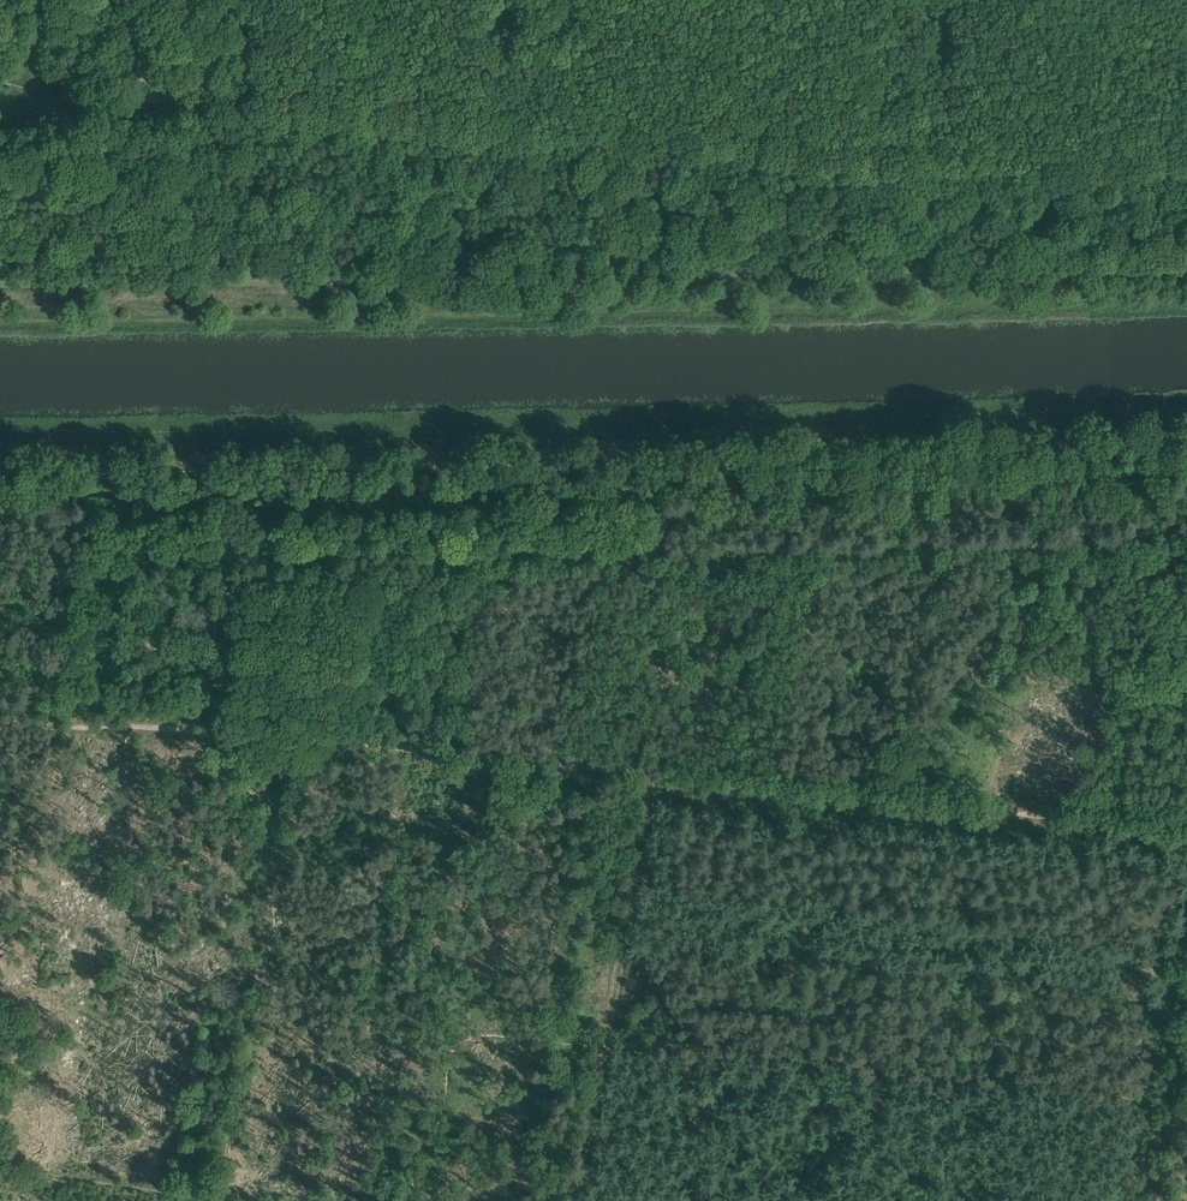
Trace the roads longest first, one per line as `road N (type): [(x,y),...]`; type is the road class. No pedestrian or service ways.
road 1 (track): [(1186,463),(161,492),(0,489)]
road 2 (track): [(562,0),(534,71),(492,83),(399,56),(331,0)]
road 3 (track): [(231,0),(163,87),(139,80),(99,0)]

